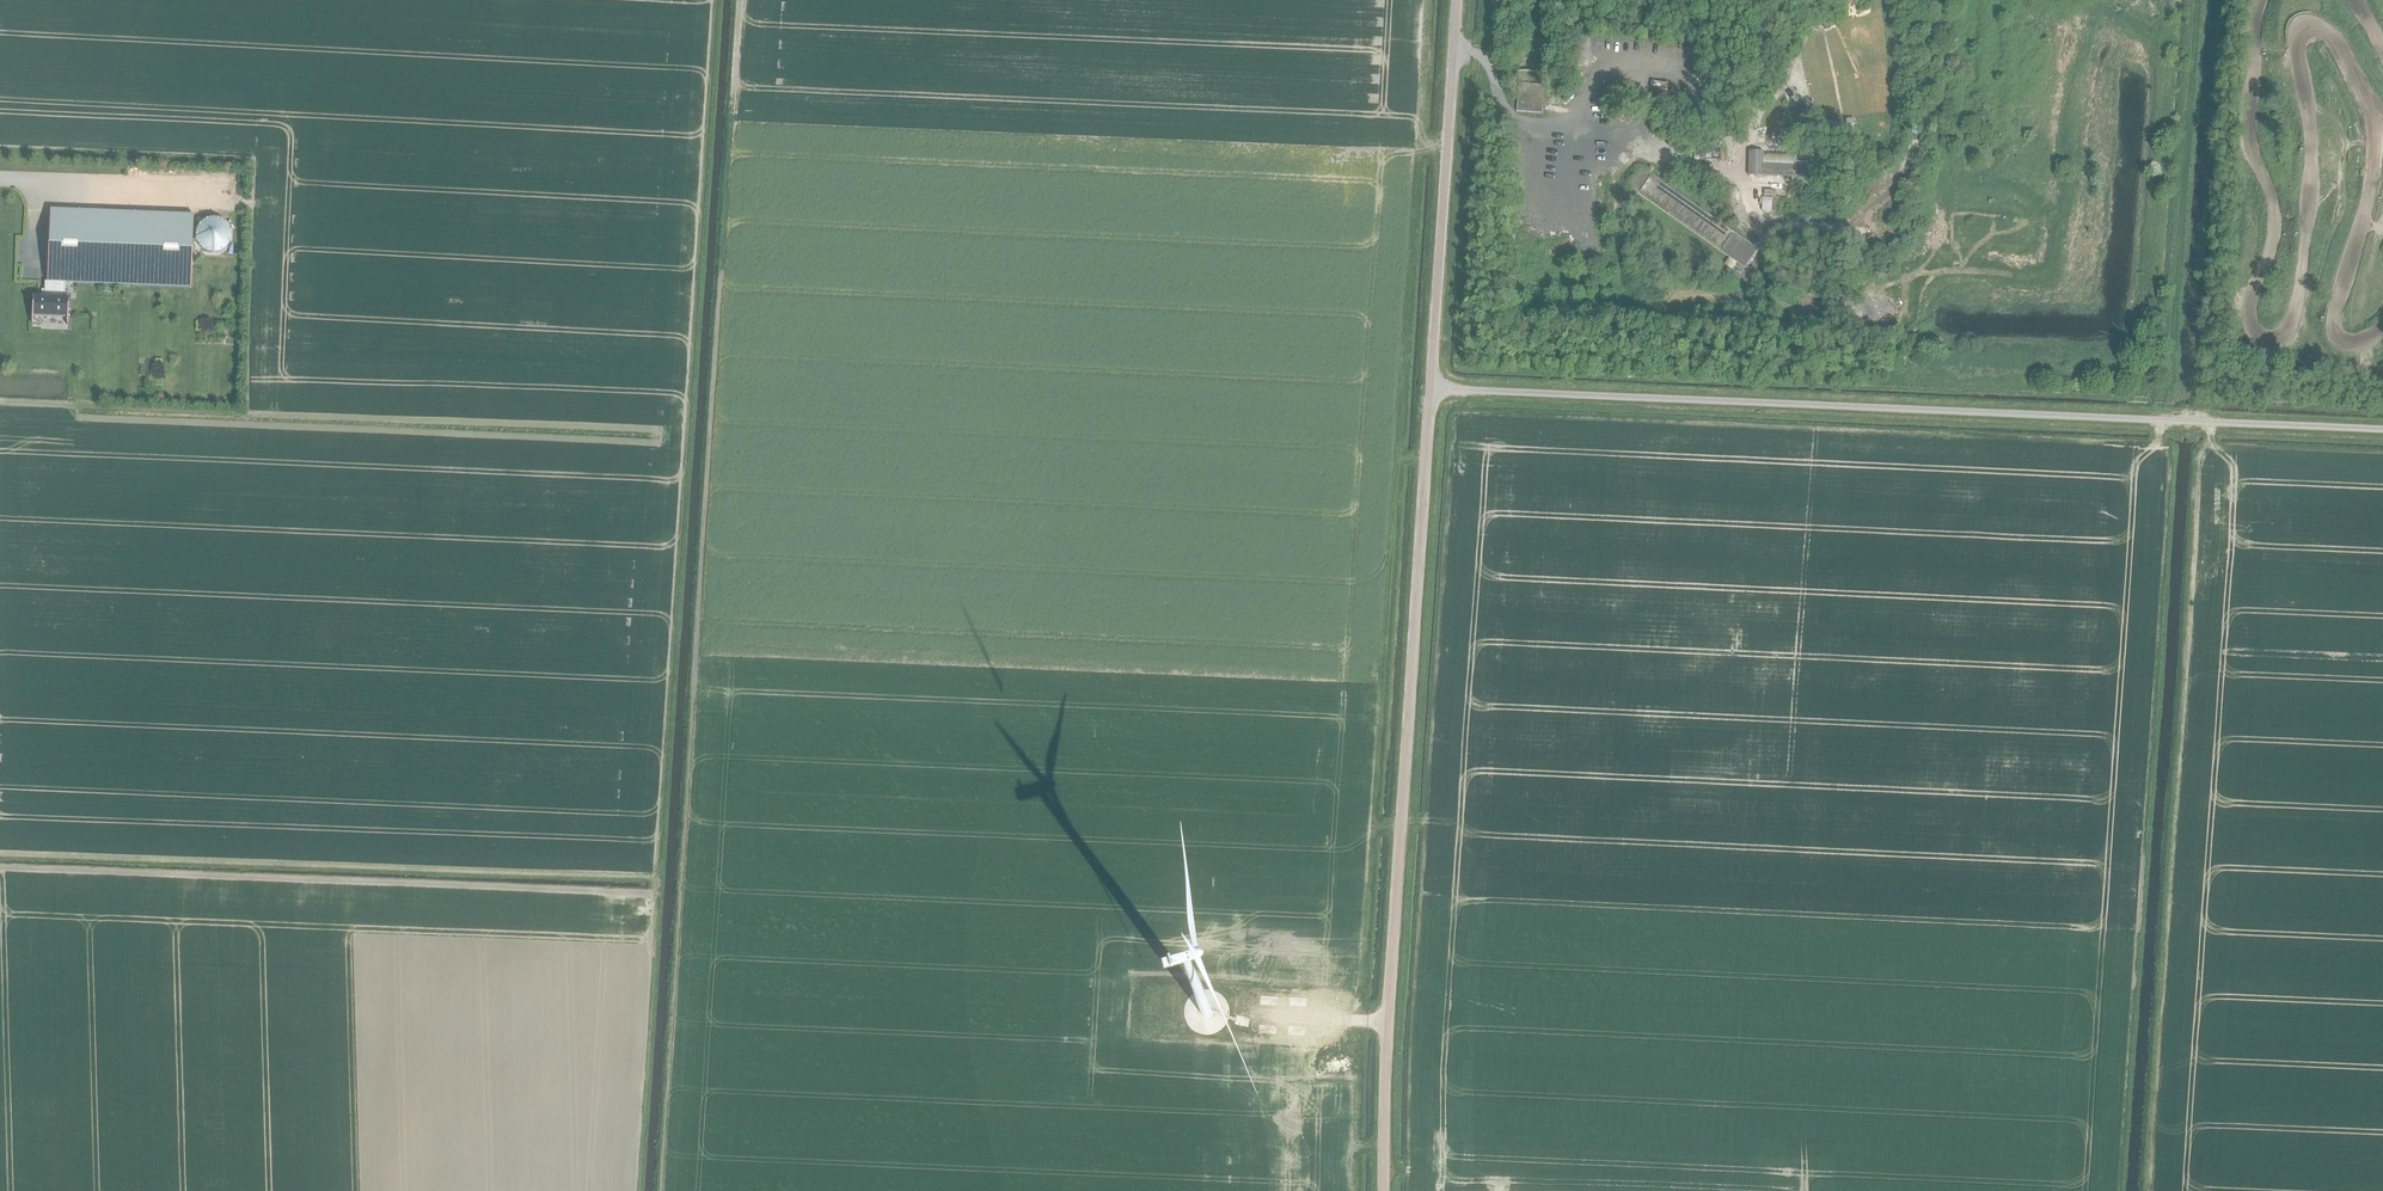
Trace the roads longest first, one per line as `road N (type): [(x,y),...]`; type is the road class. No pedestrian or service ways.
road 1 (unclassified): [(1429,389),(2382,426)]
road 2 (unclassified): [(1388,1190),(1389,995),(1429,389)]
road 3 (unclassified): [(1429,389),(1458,0)]

